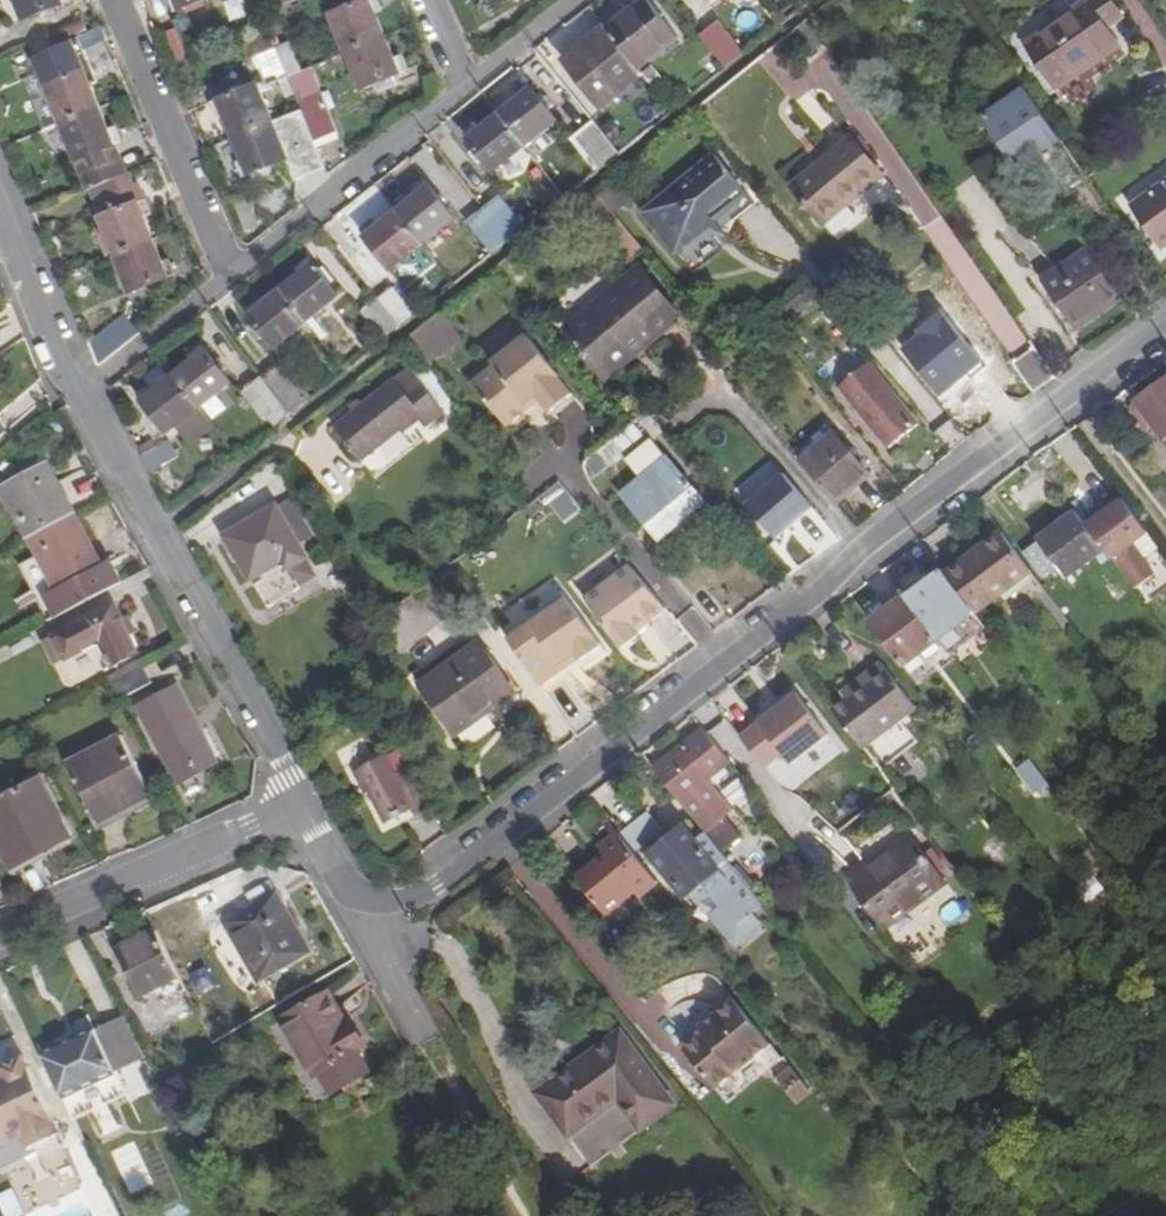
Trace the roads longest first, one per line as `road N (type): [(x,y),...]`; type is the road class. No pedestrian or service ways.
road 1 (residential): [(298,806),(342,889),(380,907),(420,900),(1165,323)]
road 2 (residential): [(81,394),(291,779),(298,806)]
road 3 (residential): [(298,806),(0,936)]
road 4 (residential): [(226,278),(461,89)]
road 5 (residential): [(226,278),(111,0)]
road 6 (residential): [(0,193),(81,394)]
road 7 (track): [(523,1215),(427,1038)]
road 8 (residential): [(81,394),(226,278)]
road 9 (residential): [(461,89),(572,0)]

